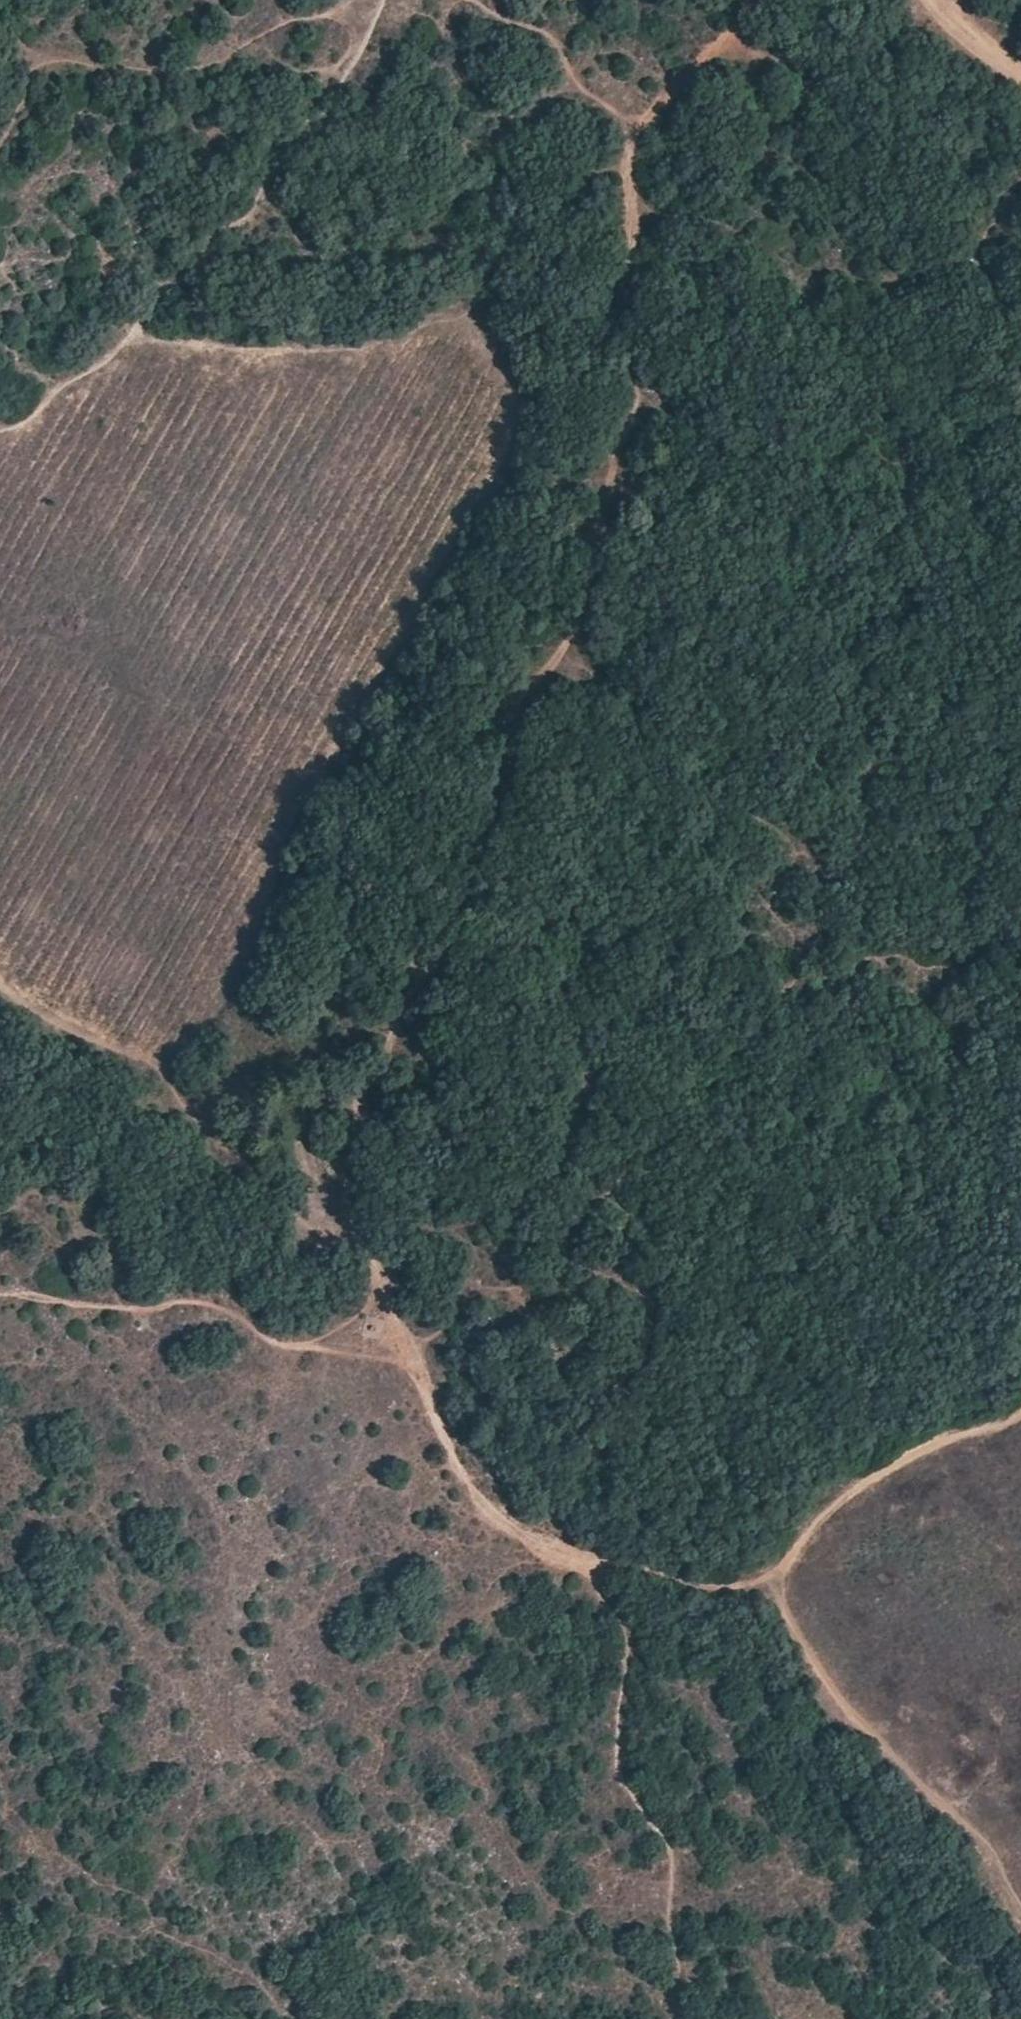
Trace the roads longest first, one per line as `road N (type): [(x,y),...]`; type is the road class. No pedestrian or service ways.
road 1 (track): [(0,986),(15,1004),(158,1067),(224,1154),(348,1216),(416,1353),(447,1452),(515,1528),(620,1572),(753,1590),(834,1510),(916,1454),(1020,1403)]
road 2 (track): [(374,0),(333,98),(209,264),(85,371),(0,415)]

